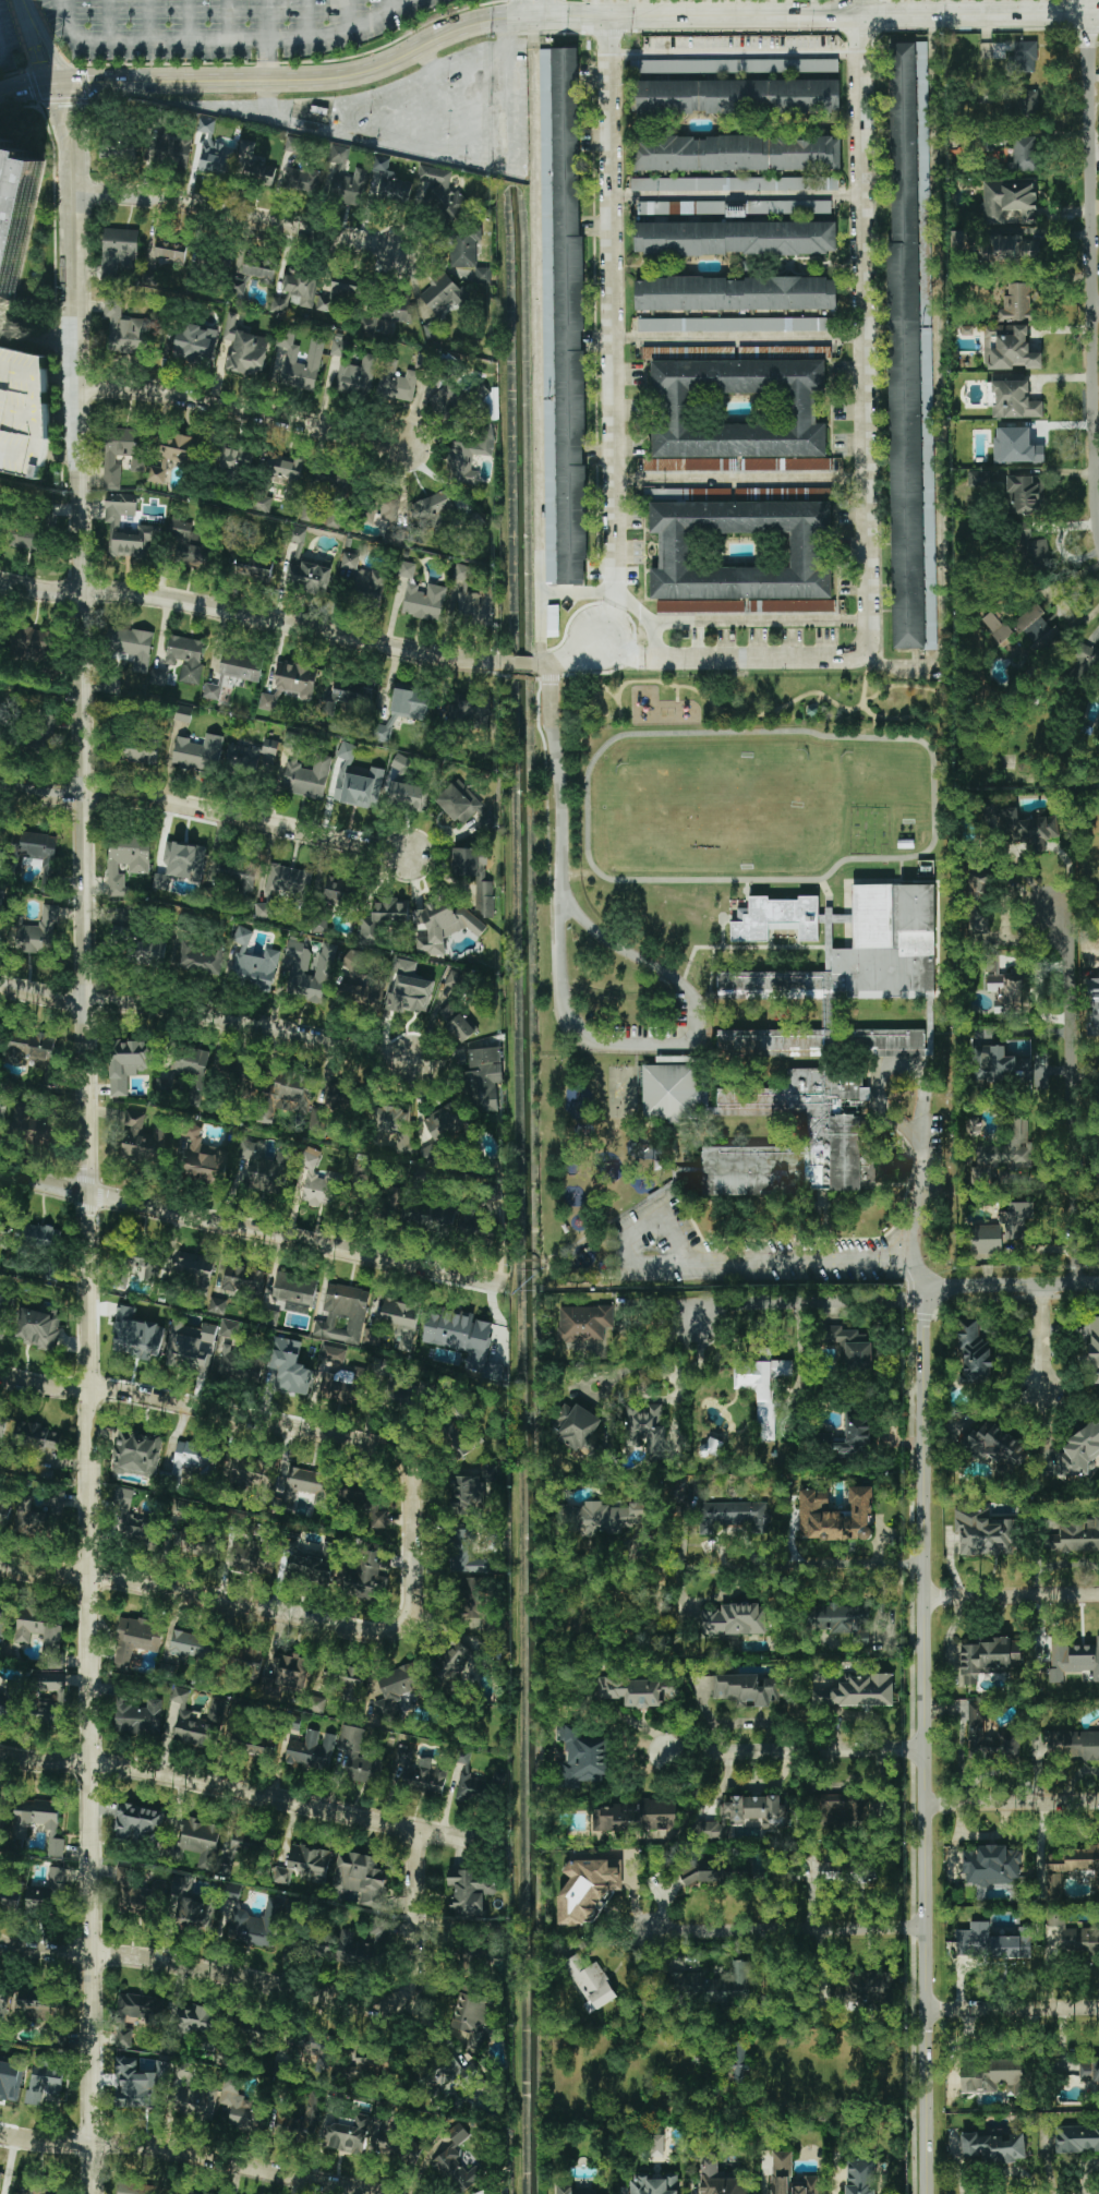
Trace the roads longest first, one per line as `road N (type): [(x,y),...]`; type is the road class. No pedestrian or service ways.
road 1 (tertiary): [(91,2193),(84,592),(73,192),(57,83)]
road 2 (secondary): [(1098,13),(534,15),(439,37),(386,67),(315,79),(57,83),(0,97)]
road 3 (tertiary): [(927,2193),(923,1291)]
road 4 (residential): [(857,655),(870,637),(859,15)]
road 5 (residential): [(618,658),(611,15)]
road 6 (residential): [(421,1832),(411,1991),(385,2009),(164,1963),(0,1945)]
road 7 (residential): [(506,1849),(157,1772),(0,1754)]
road 8 (residential): [(500,1285),(0,1172)]
road 9 (residential): [(505,661),(426,653),(217,606),(0,580)]
road 10 (residential): [(414,1545),(413,1480),(398,1456),(235,1414),(0,1375)]
road 11 (residential): [(414,1545),(410,1615),(385,1634),(113,1578),(0,1566)]
road 12 (residential): [(1098,466),(1087,13)]
road 13 (residential): [(419,1062),(219,1017),(0,984)]
road 14 (residential): [(411,855),(168,805),(0,786)]
road 15 (residential): [(925,1564),(535,1568),(516,1581)]
road 16 (residential): [(381,2193),(134,2143),(0,2134)]
road 17 (residential): [(1075,1283),(1071,948),(1055,913)]
road 18 (residential): [(412,446),(266,411),(75,387)]
road 19 (residential): [(409,251),(247,213),(73,192)]
road 20 (residential): [(857,655),(543,662)]
road 21 (residential): [(923,1927),(652,1934)]
road 22 (residential): [(669,1753),(925,1750)]
road 23 (residential): [(923,1291),(739,1299),(697,1314)]
road 24 (tertiary): [(1098,1283),(923,1291)]
road 25 (residential): [(1098,1802),(925,1806)]
road 26 (residential): [(1098,1594),(925,1596)]
road 27 (residential): [(1098,2005),(926,2006)]

